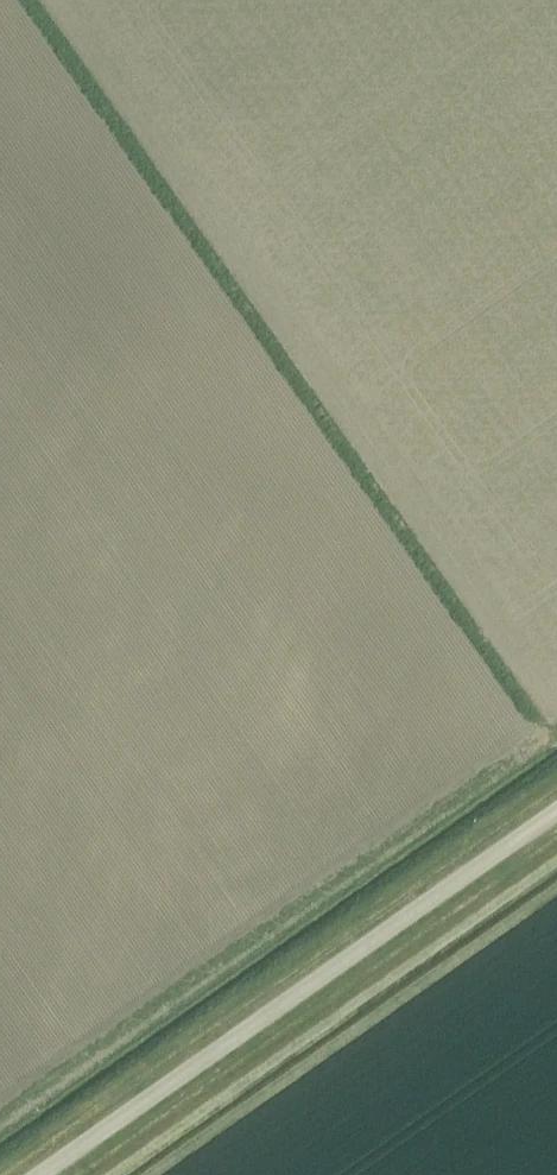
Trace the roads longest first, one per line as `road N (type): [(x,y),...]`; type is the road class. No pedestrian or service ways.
road 1 (residential): [(46,1174),(556,809)]

